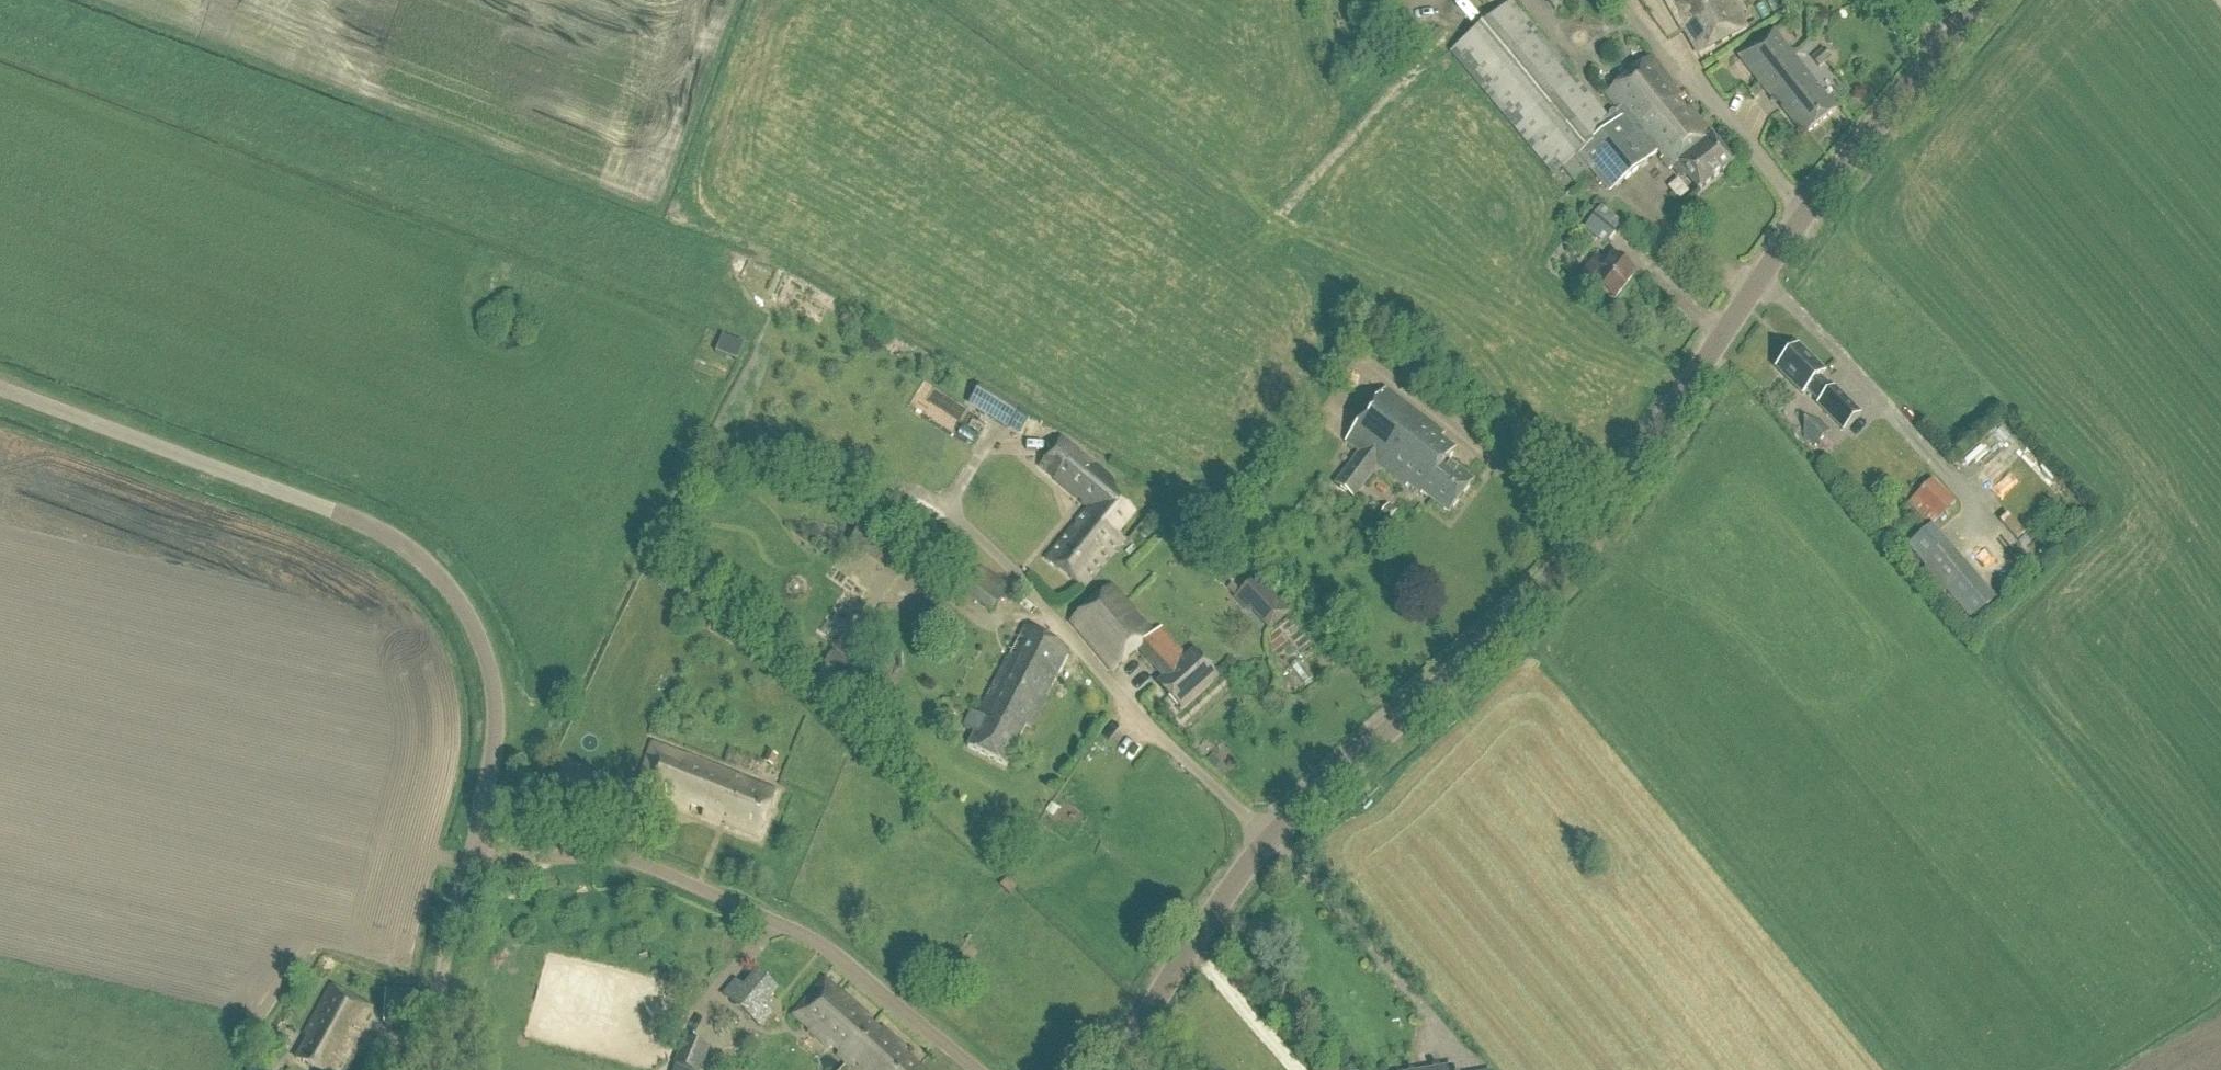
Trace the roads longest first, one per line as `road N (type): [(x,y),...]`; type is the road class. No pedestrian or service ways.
road 1 (tertiary): [(1115,1069),(1231,883),(1306,803),(1506,626),(1577,547),(1807,210),(1985,0)]
road 2 (unclassified): [(474,849),(497,731),(493,685),(475,630),(445,581),(396,543),(336,513),(0,389)]
road 3 (unclassified): [(977,1069),(819,943),(751,910),(615,855),(474,849)]
road 4 (unclassified): [(442,1069),(451,924),(474,849)]

